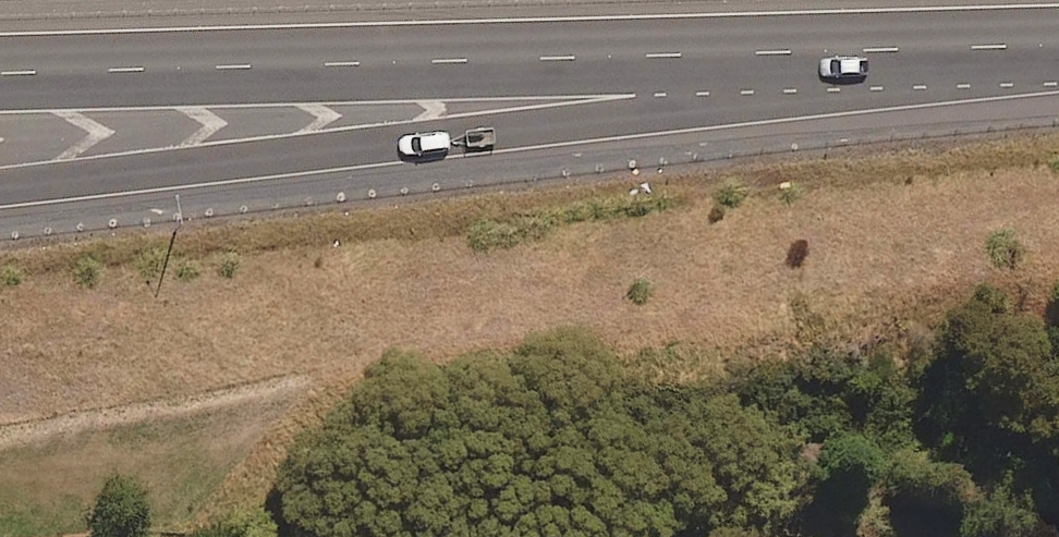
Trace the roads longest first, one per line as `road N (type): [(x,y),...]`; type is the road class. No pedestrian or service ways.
road 1 (motorway): [(1002,46),(759,98),(0,187)]
road 2 (motorway): [(1002,46),(0,74)]

